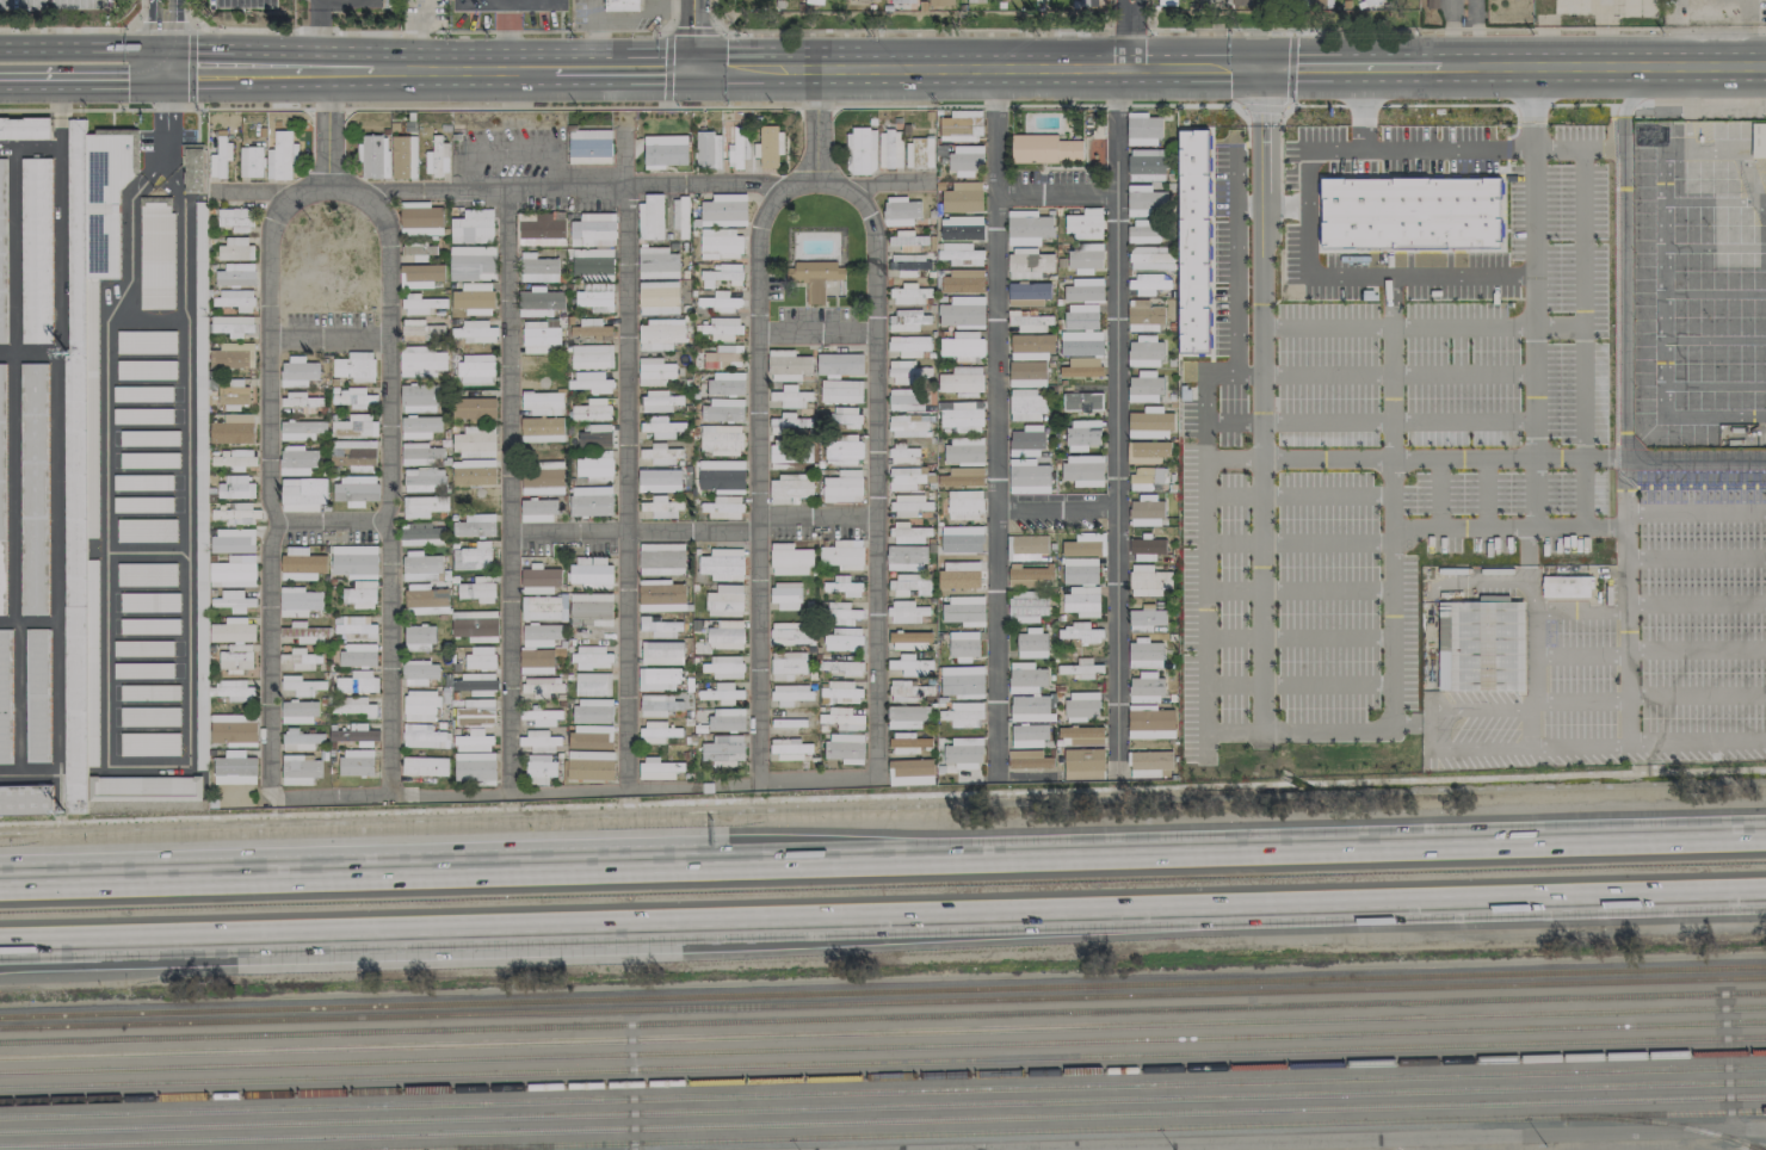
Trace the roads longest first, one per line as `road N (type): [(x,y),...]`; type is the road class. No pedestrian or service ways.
road 1 (motorway): [(0,948),(1765,899)]
road 2 (motorway): [(1765,844),(725,871)]
road 3 (motorway): [(725,871),(70,890)]
road 4 (residential): [(815,179),(780,190),(755,231),(755,781)]
road 5 (secondary): [(697,75),(1264,73)]
road 6 (secondary): [(1440,73),(1765,72)]
road 7 (secondary): [(166,64),(370,70)]
road 8 (secondary): [(370,70),(554,74)]
road 9 (secondary): [(1264,73),(1440,73)]
road 10 (secondary): [(0,87),(137,86),(166,64)]
road 11 (secondary): [(166,64),(135,48),(0,48)]
road 12 (motorway): [(0,959),(146,944)]
road 13 (secondary): [(554,74),(697,75)]

